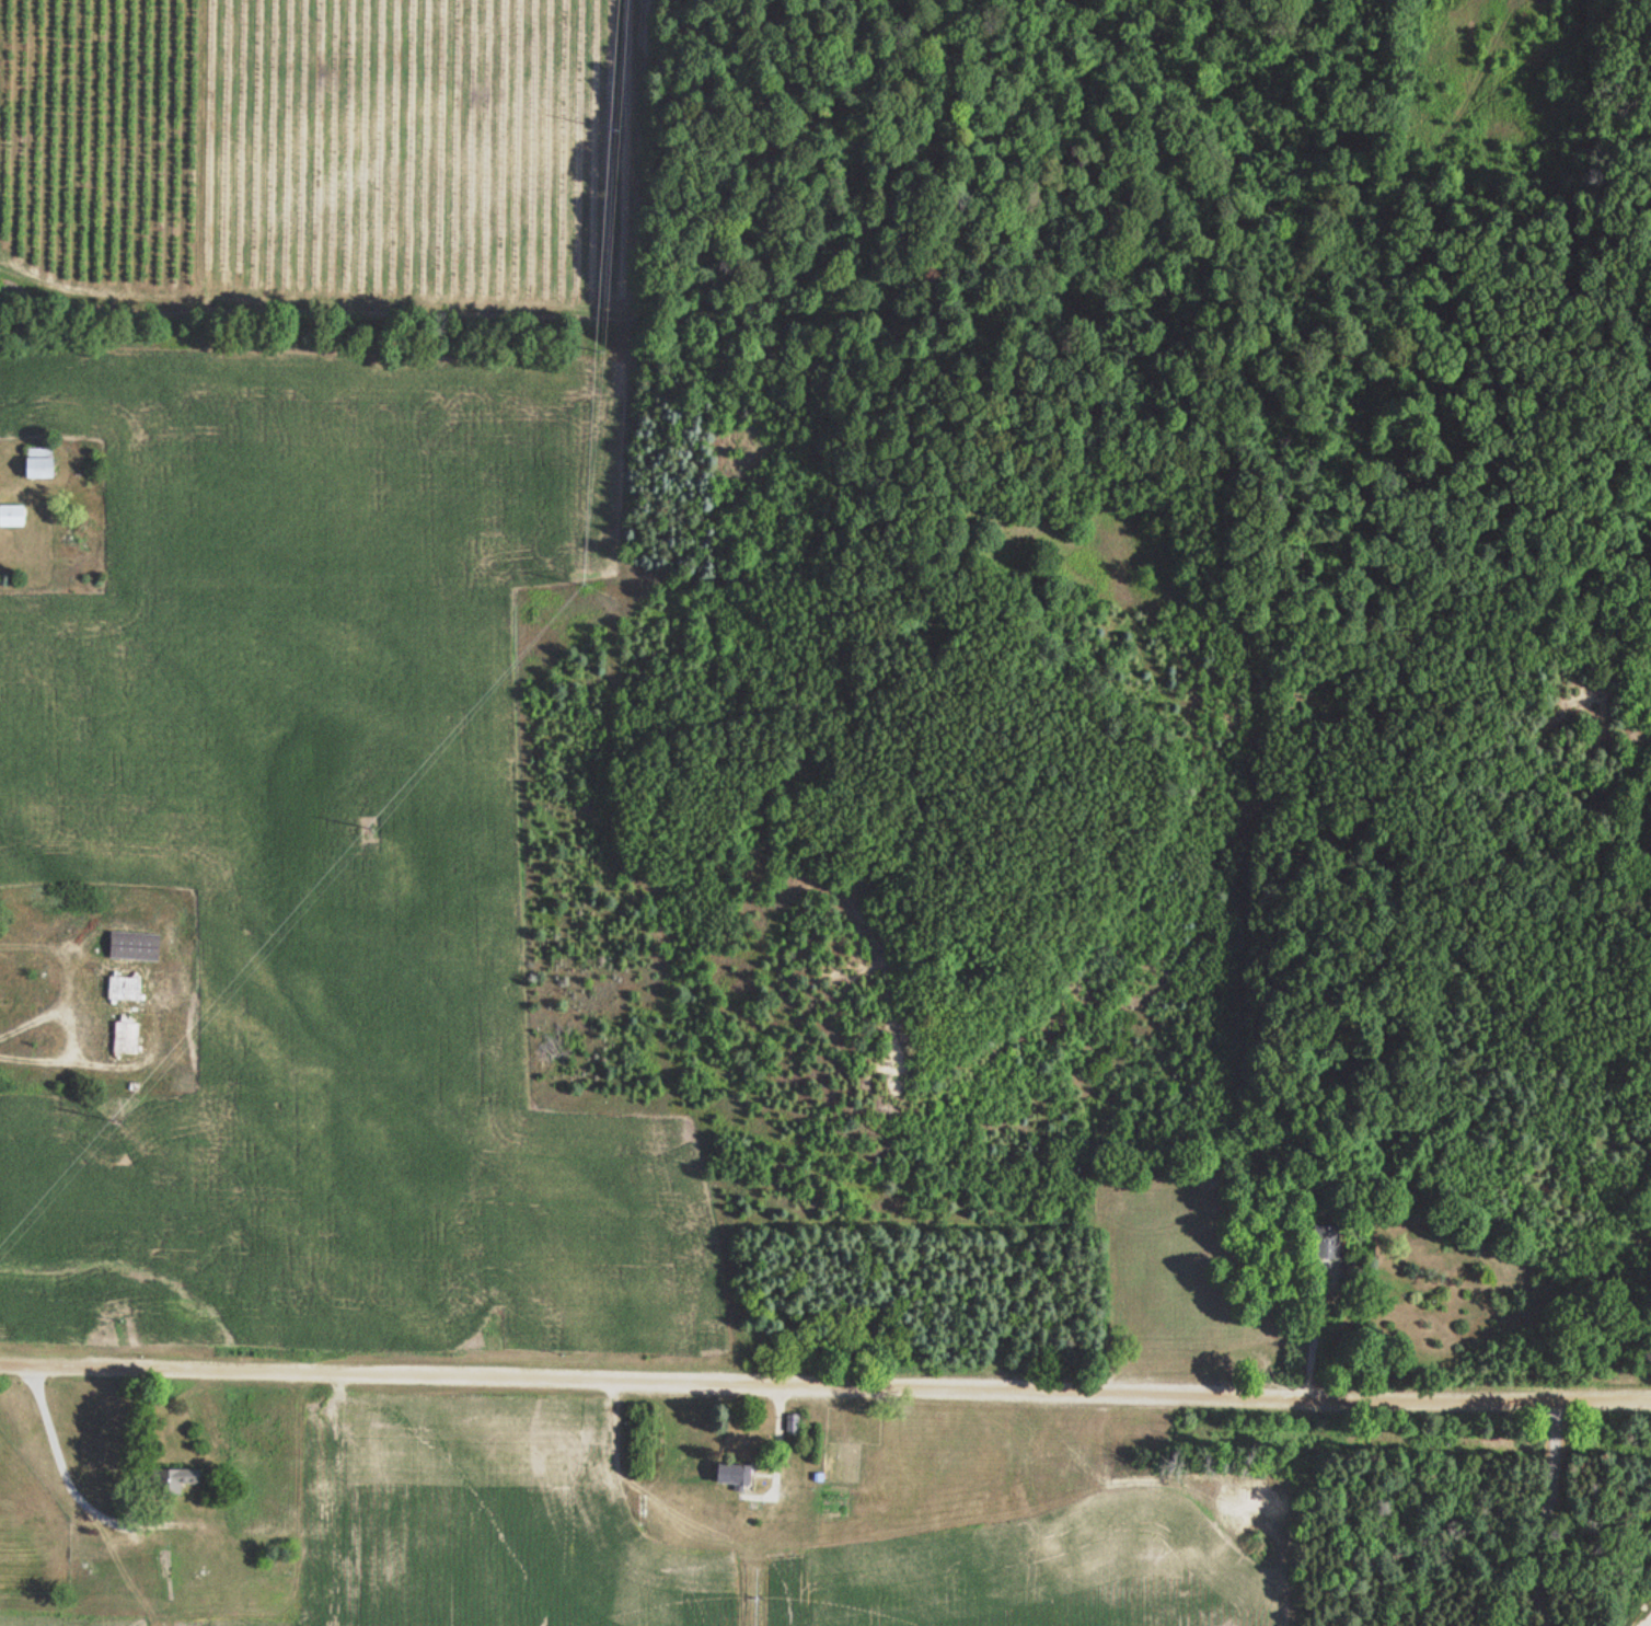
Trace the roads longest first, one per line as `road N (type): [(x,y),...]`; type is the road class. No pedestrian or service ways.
road 1 (residential): [(1650,1383),(1359,1383),(0,1347)]

